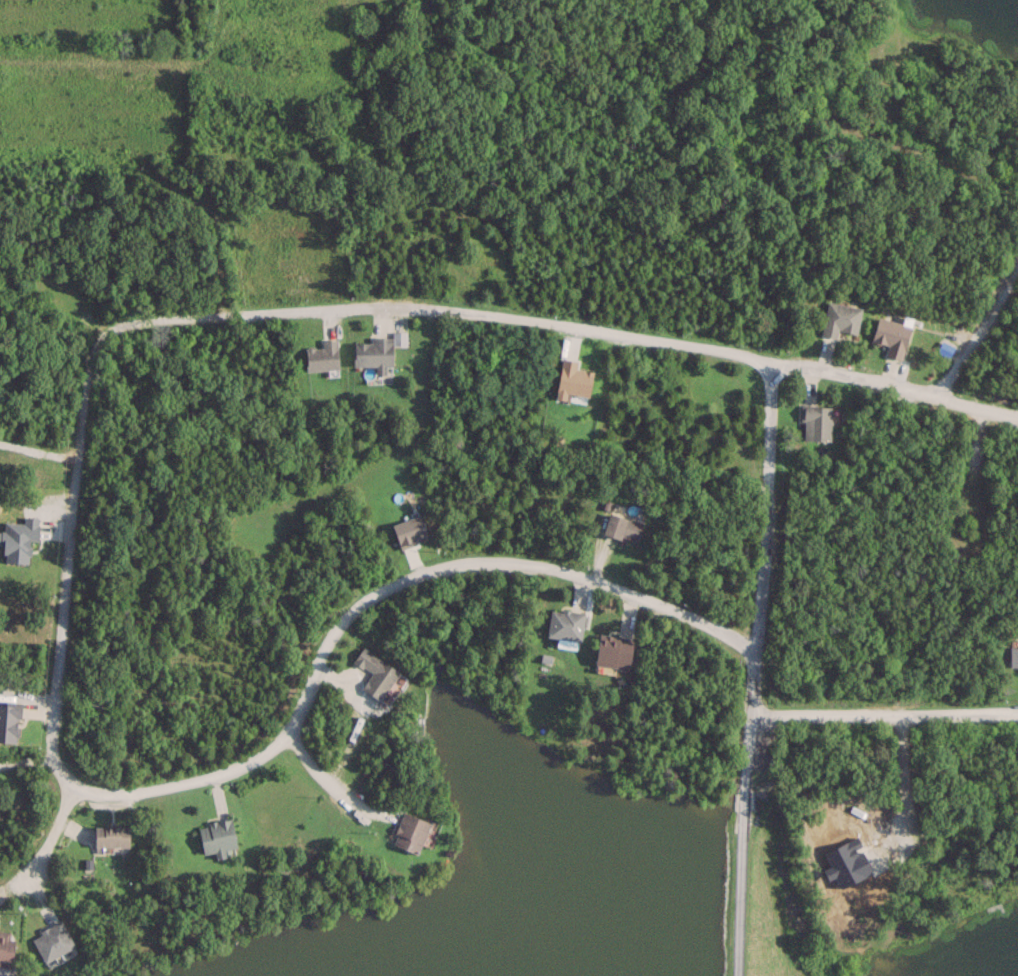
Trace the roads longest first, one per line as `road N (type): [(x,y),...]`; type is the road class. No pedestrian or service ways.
road 1 (residential): [(752,651),(720,628),(564,570),(488,559),(436,568),(392,582),(352,608),(285,735),(250,765),(103,796),(53,773)]
road 2 (residential): [(130,320),(379,306),(456,311),(741,355),(933,395)]
road 3 (residential): [(738,975),(770,365)]
road 4 (residential): [(53,773),(84,360),(104,331),(130,320)]
road 5 (residential): [(750,717),(1017,713)]
road 6 (residential): [(1017,270),(933,395)]

